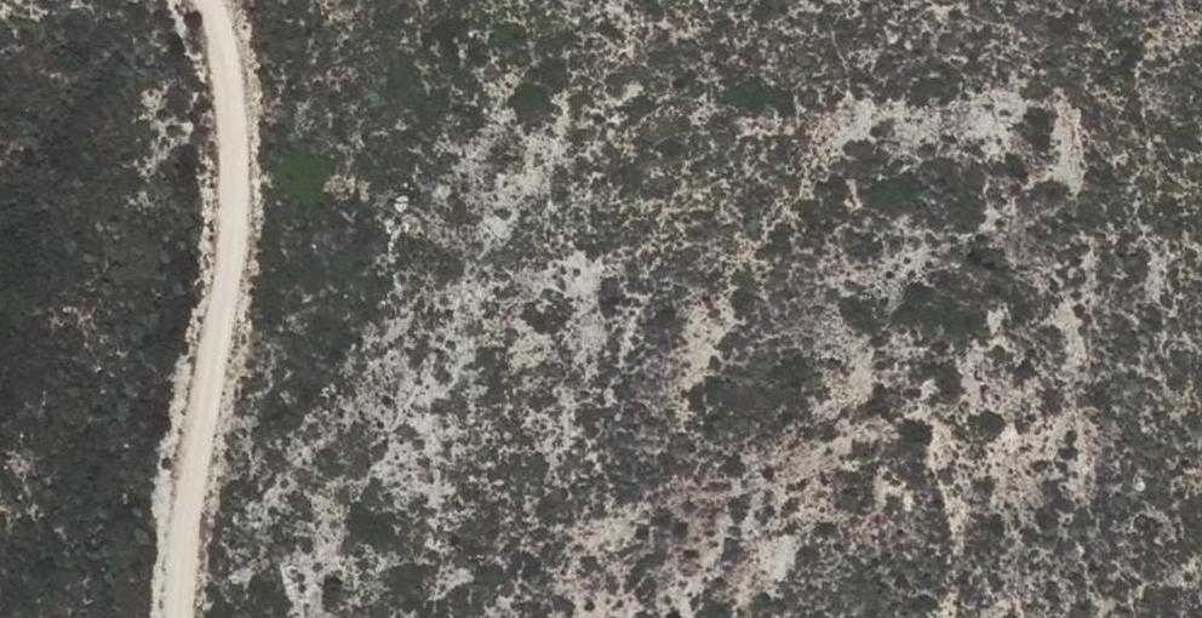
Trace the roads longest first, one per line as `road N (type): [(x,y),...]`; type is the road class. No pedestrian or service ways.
road 1 (track): [(214,0),(233,144),(232,299),(189,521),(180,617)]

